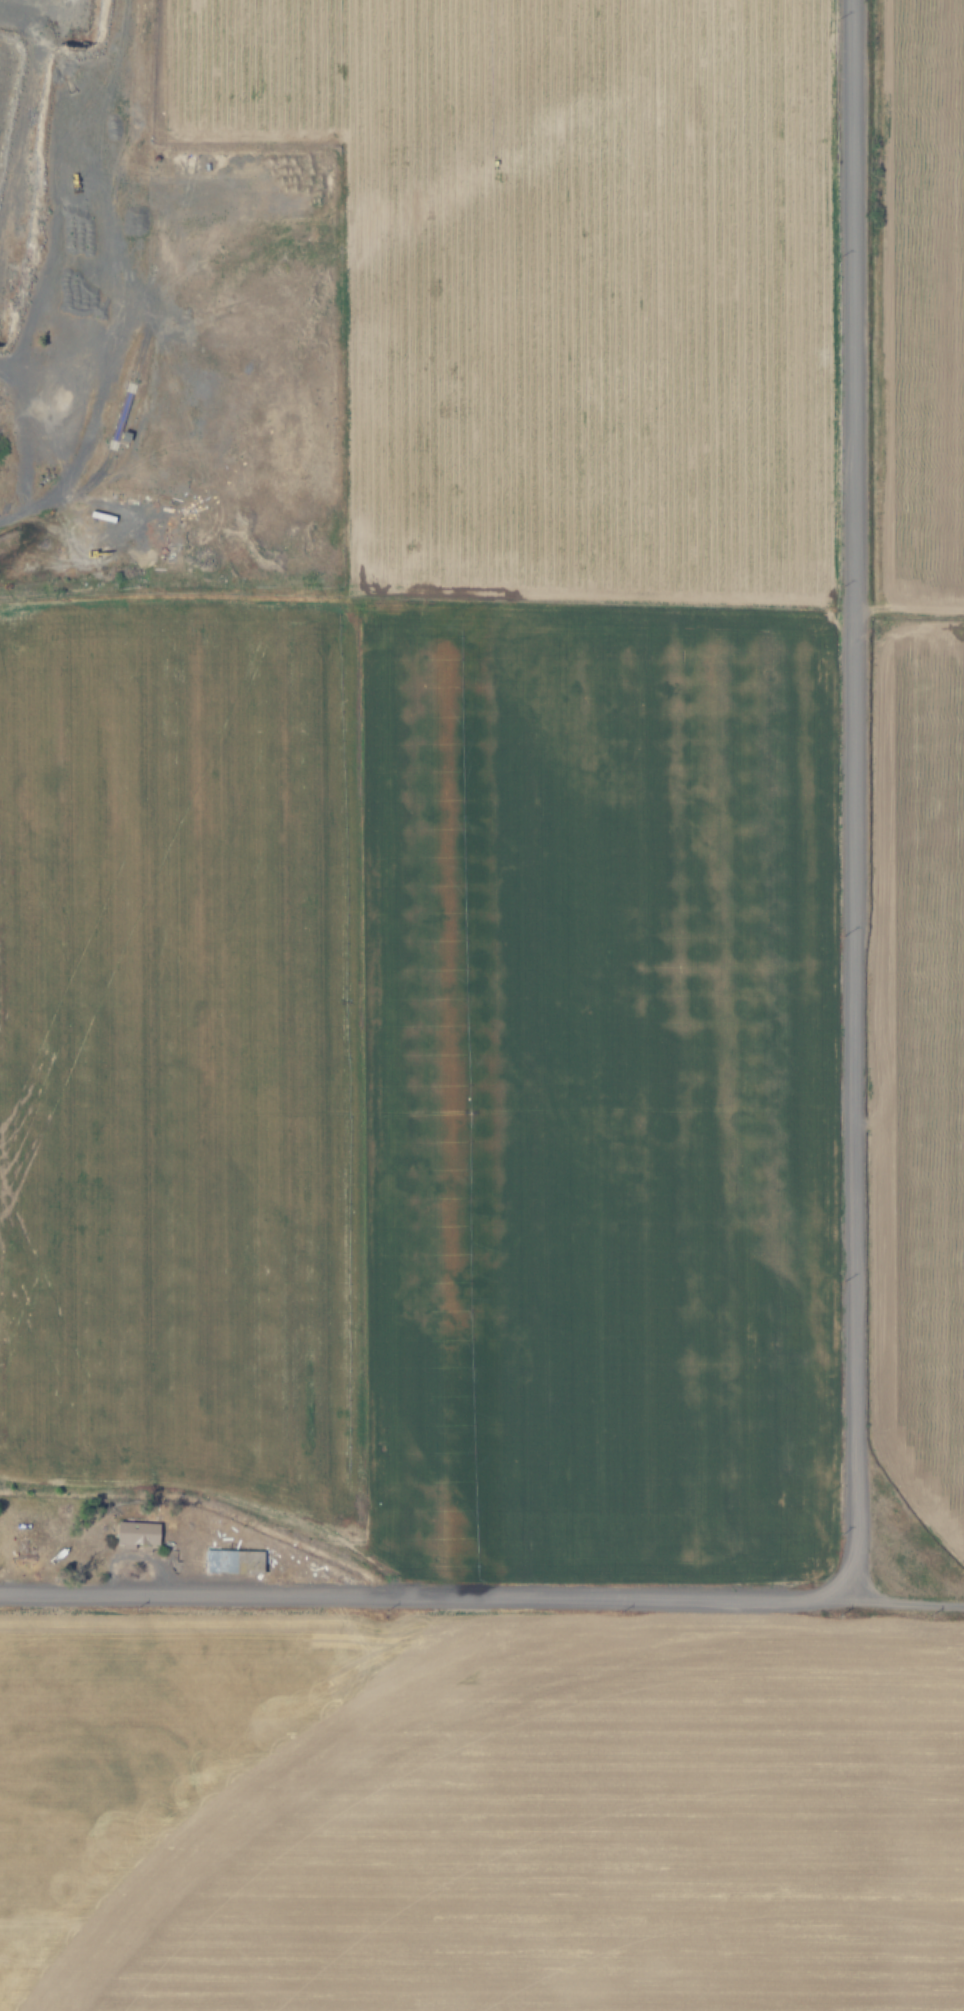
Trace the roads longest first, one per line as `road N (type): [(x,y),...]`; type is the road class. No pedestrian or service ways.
road 1 (residential): [(851,1595),(854,0)]
road 2 (residential): [(0,1594),(963,1601)]

